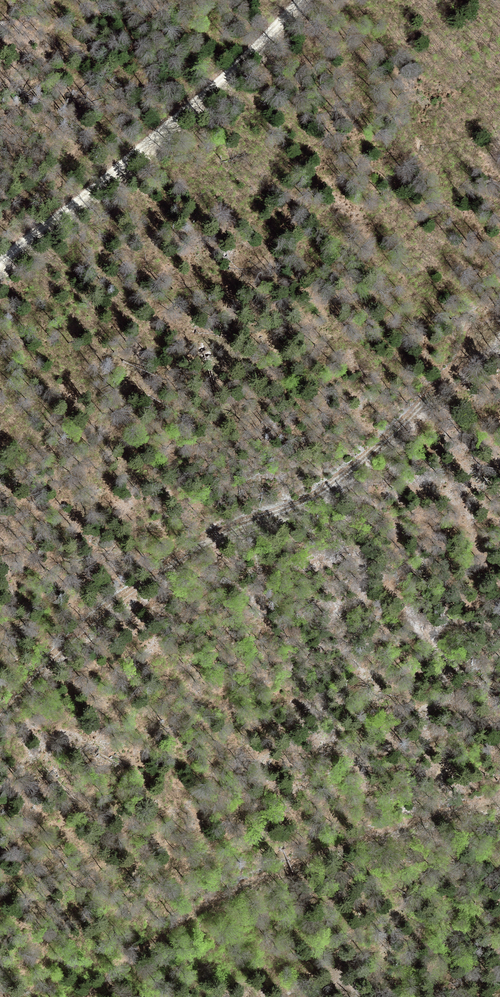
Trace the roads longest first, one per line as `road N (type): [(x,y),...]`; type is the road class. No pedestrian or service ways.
road 1 (track): [(0,720),(43,673),(162,573),(212,539),(291,509),(372,455),(499,319)]
road 2 (track): [(87,996),(222,896),(336,847),(499,798)]
road 3 (unclassified): [(0,261),(116,171),(303,0)]

